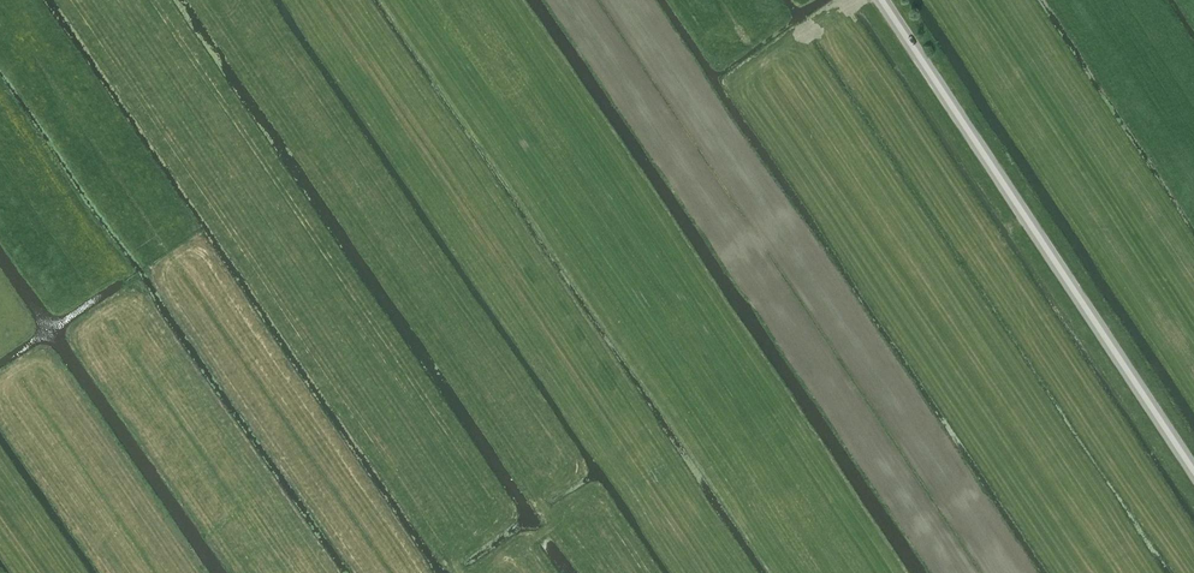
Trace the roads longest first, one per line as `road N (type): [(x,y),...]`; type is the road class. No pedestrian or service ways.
road 1 (unclassified): [(1193,469),(882,0)]

